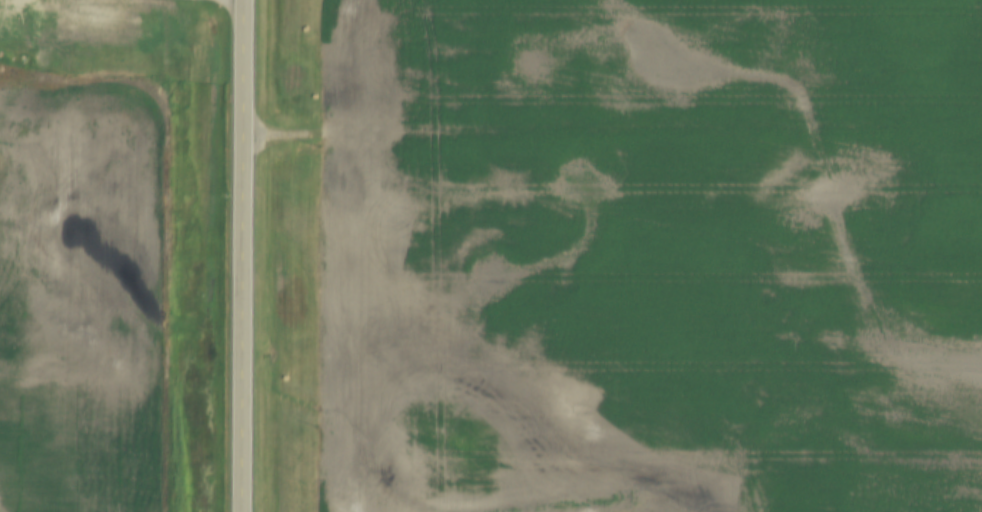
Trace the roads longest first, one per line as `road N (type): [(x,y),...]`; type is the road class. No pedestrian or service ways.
road 1 (primary): [(247,511),(249,0)]

